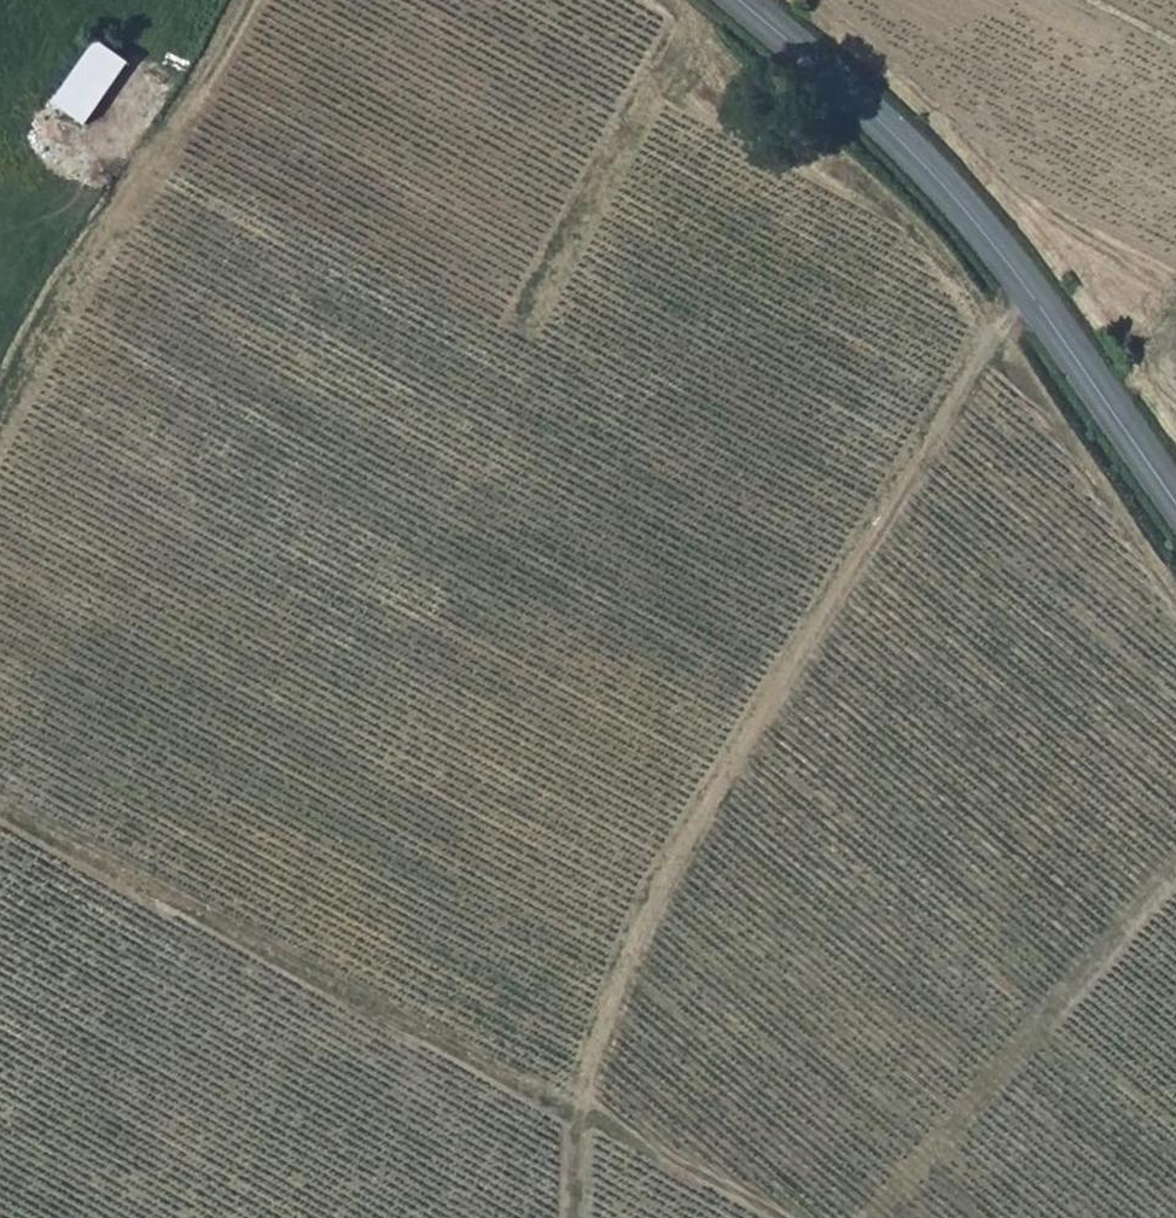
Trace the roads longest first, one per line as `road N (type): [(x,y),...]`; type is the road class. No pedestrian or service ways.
road 1 (track): [(756,1217),(0,833)]
road 2 (secondary): [(740,0),(906,152),(1016,284),(1175,503)]
road 3 (track): [(0,407),(40,333),(189,116),(245,0)]

